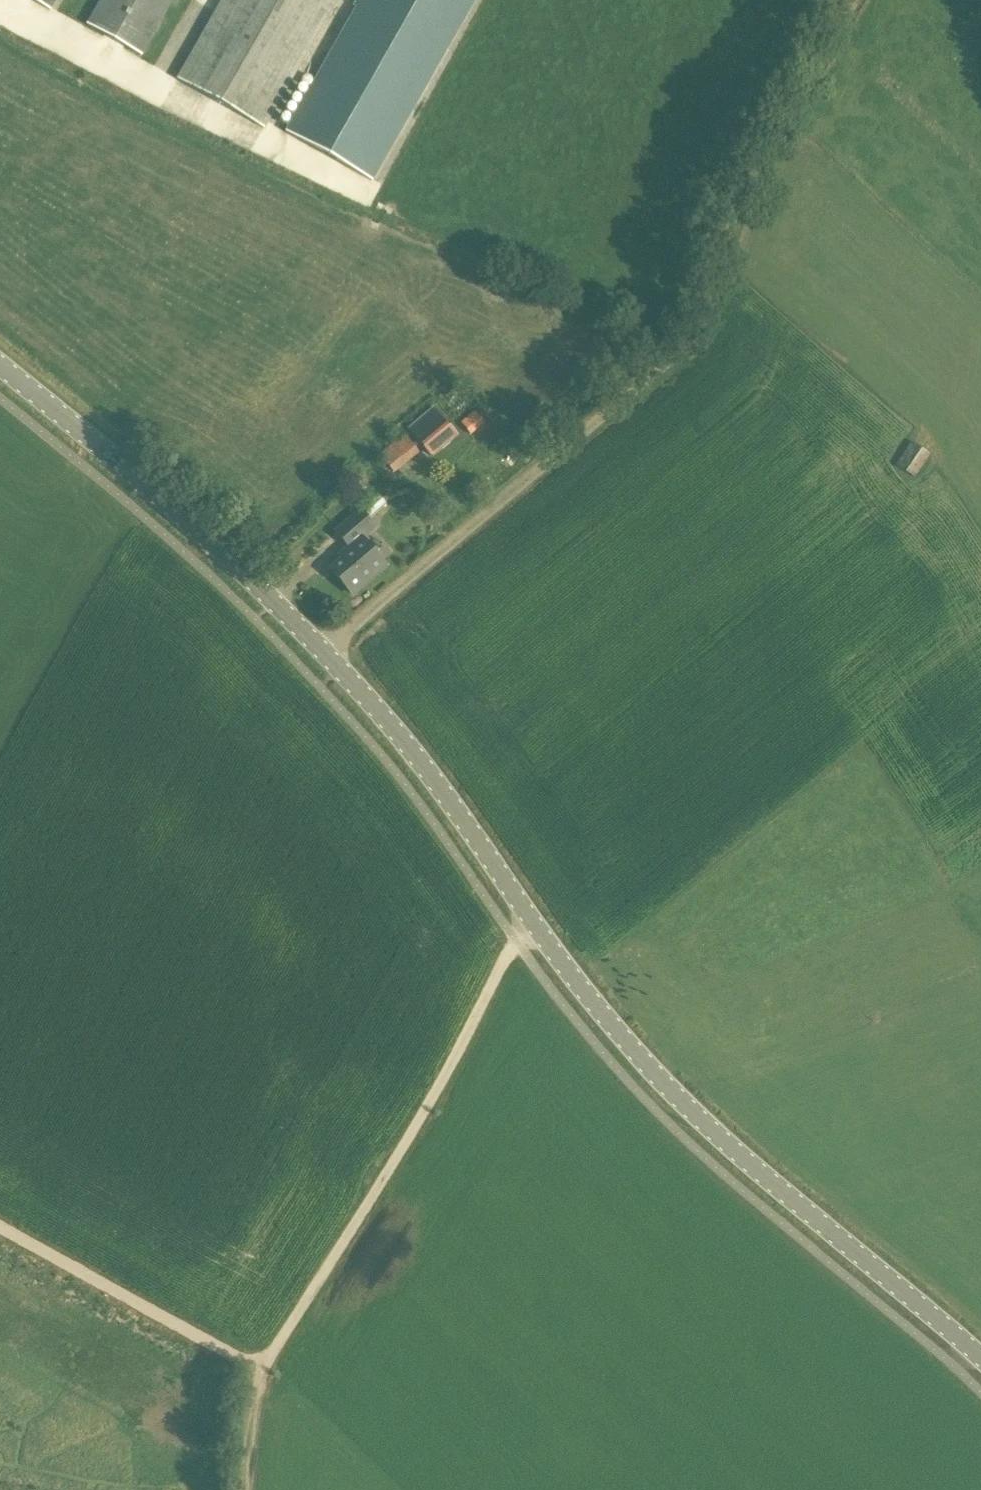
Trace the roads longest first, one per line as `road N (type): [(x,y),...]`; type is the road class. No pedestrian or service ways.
road 1 (tertiary): [(980,1357),(740,1158),(656,1075),(608,1022),(392,724),(323,650)]
road 2 (unclassified): [(323,650),(700,335),(749,179),(849,0)]
road 3 (track): [(248,1489),(272,1347),(420,1122),(520,939),(536,923)]
road 4 (tertiary): [(323,650),(0,365)]

